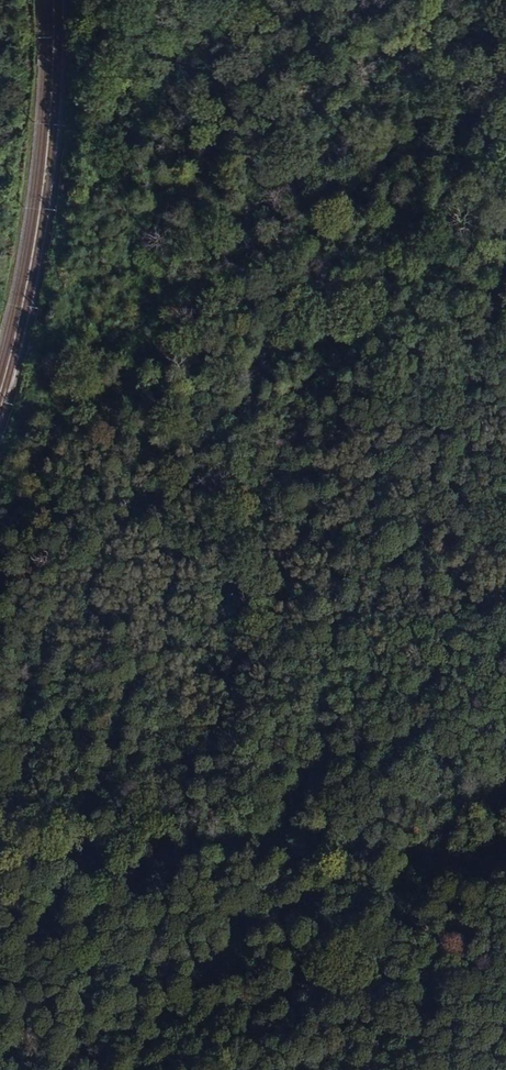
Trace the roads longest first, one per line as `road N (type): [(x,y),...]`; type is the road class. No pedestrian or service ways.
road 1 (track): [(505,856),(0,847)]
road 2 (track): [(393,1069),(505,788)]

